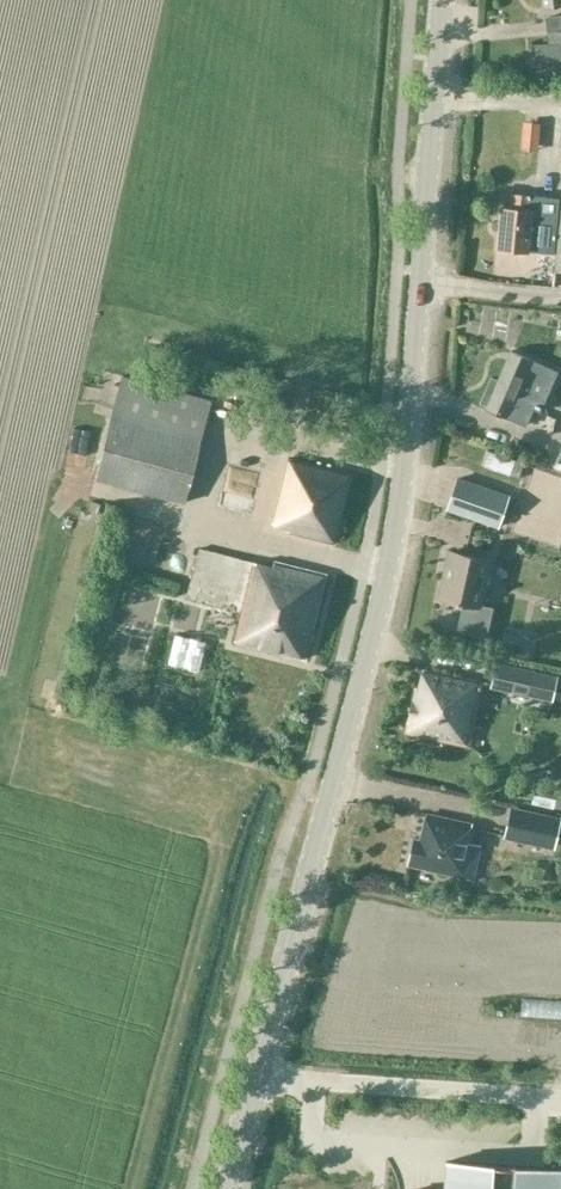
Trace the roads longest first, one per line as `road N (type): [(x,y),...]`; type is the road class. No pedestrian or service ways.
road 1 (tertiary): [(226,1188),(397,522),(442,0)]

